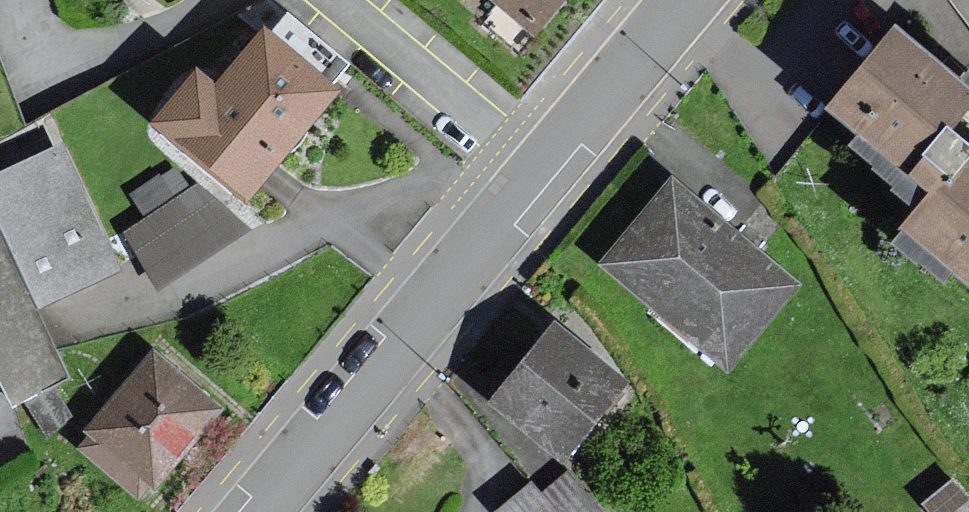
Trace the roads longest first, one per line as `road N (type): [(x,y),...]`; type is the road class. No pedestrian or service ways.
road 1 (residential): [(269,511),(691,0)]

